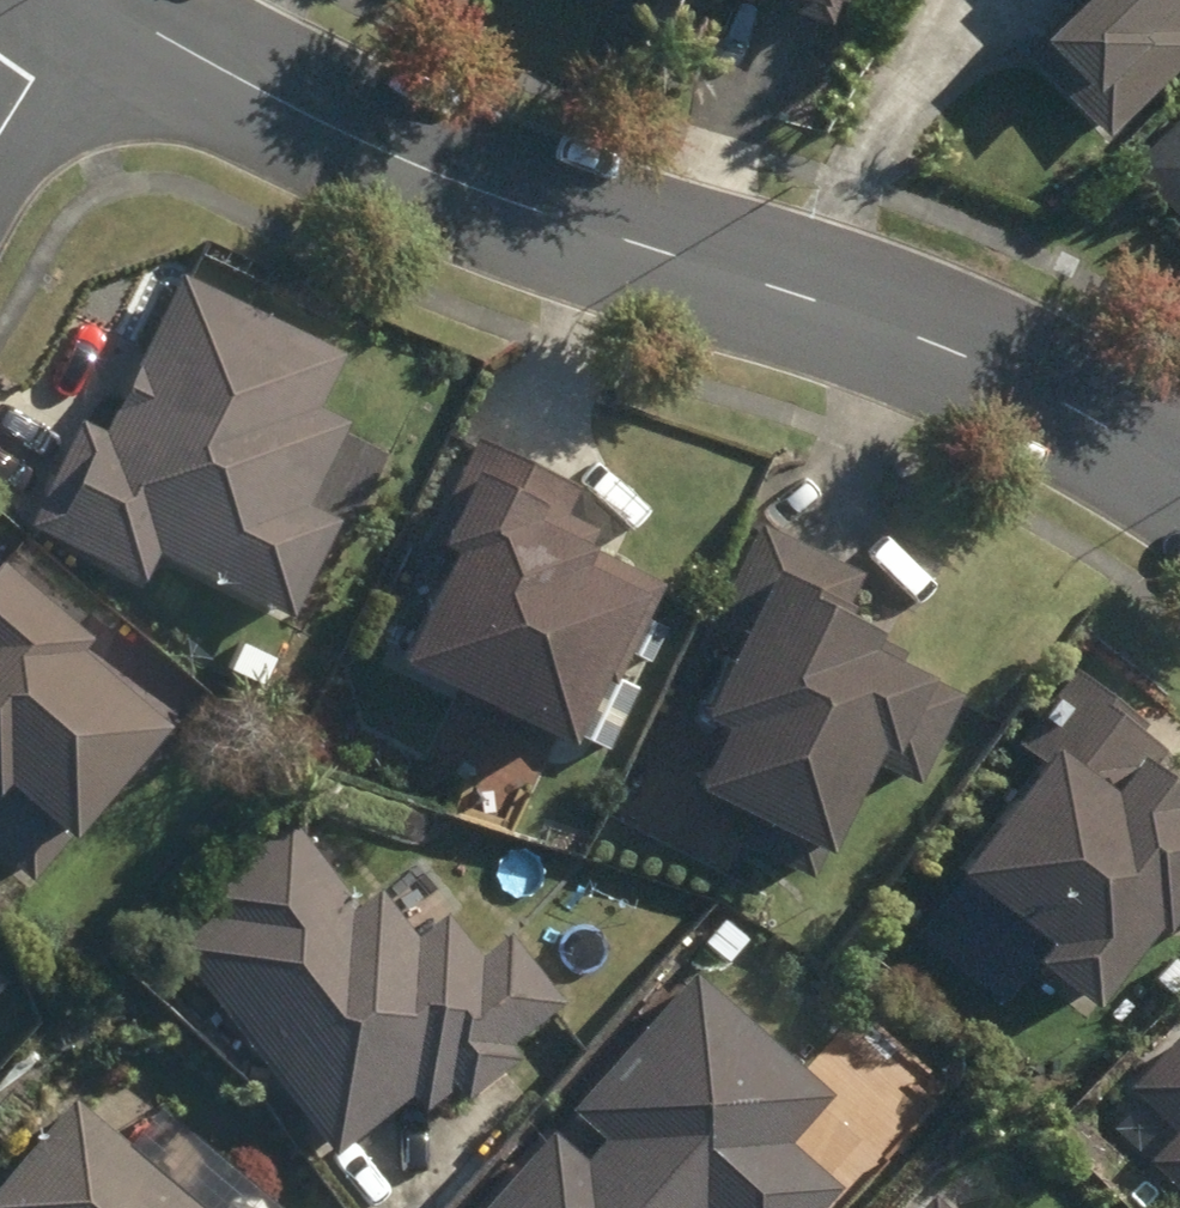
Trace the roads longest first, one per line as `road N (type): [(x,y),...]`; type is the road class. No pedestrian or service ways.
road 1 (residential): [(93,0),(372,147),(602,234),(853,308),(1179,472)]
road 2 (residential): [(80,0),(0,130)]

